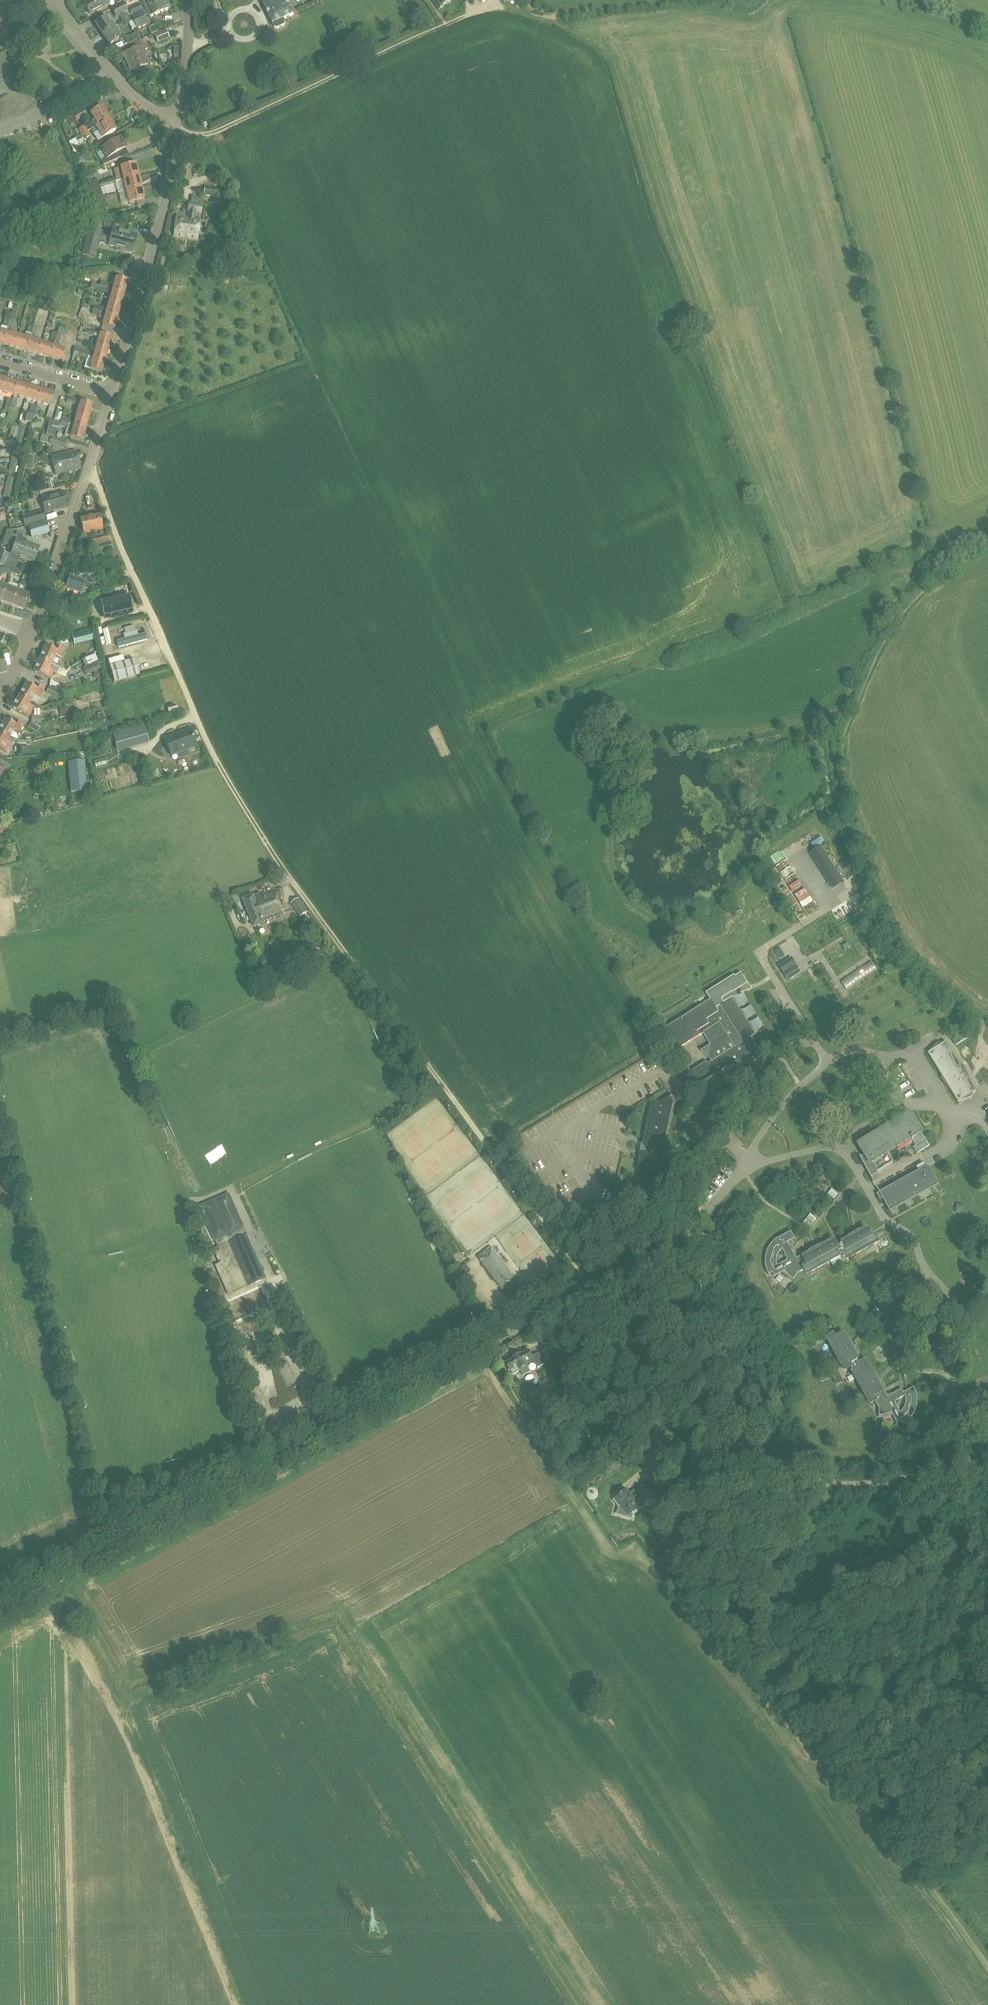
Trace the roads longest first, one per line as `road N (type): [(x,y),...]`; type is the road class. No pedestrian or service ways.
road 1 (track): [(90,465),(226,777),(351,964),(594,1286)]
road 2 (unclassified): [(0,1610),(596,1285)]
road 3 (residential): [(175,123),(209,133),(484,9),(532,13)]
road 4 (residential): [(113,394),(172,178),(175,123)]
road 5 (residential): [(33,633),(113,394)]
road 6 (residential): [(111,69),(0,127)]
road 7 (residential): [(175,123),(186,0)]

